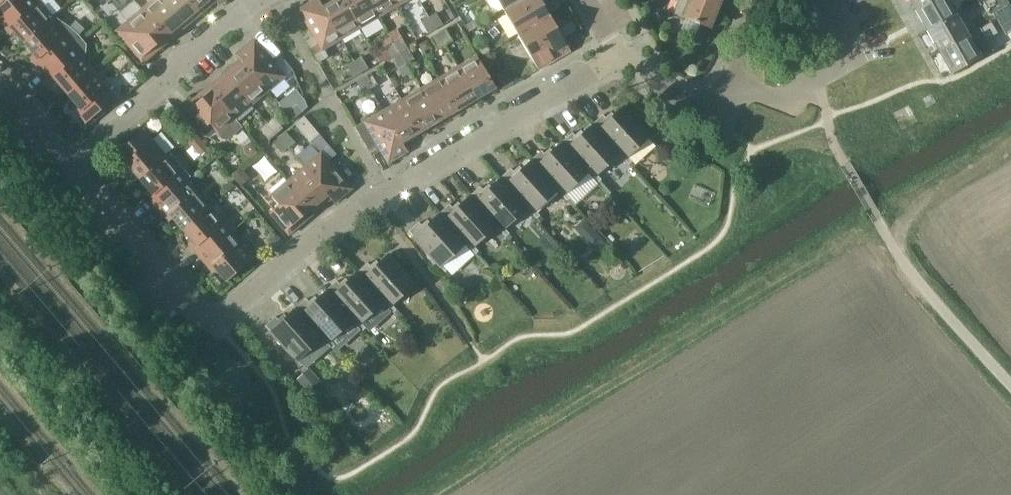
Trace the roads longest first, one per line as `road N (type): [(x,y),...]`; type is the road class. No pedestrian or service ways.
road 1 (residential): [(620,61),(324,229),(209,321),(67,165)]
road 2 (residential): [(67,165),(155,94),(169,63),(263,0)]
road 3 (residential): [(730,83),(777,99),(856,55),(826,0)]

